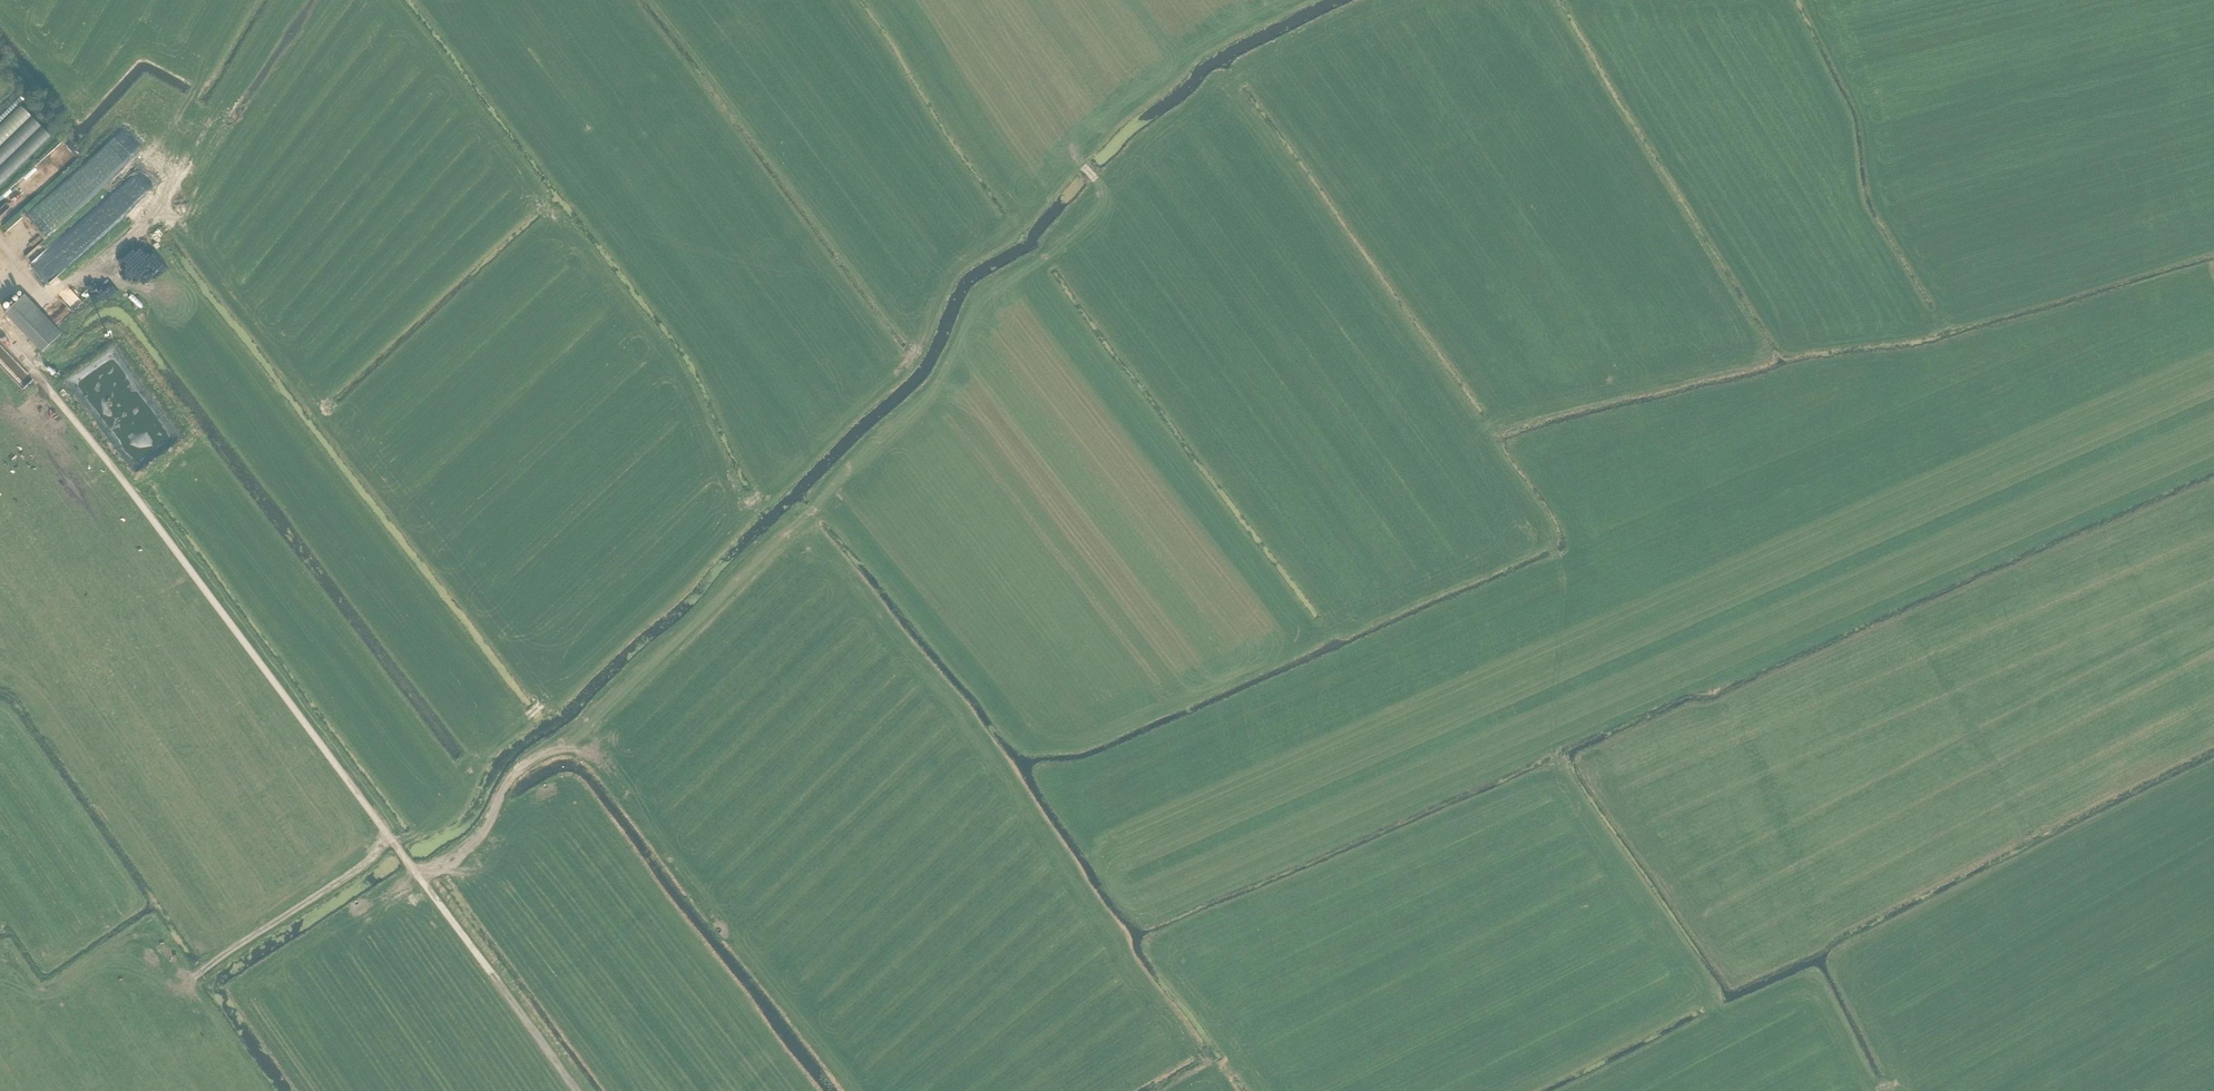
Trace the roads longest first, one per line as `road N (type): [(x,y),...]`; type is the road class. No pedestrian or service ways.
road 1 (track): [(0,326),(576,1090)]
road 2 (track): [(422,880),(480,836),(523,762),(616,701),(840,488)]
road 3 (track): [(387,835),(191,974),(140,938),(47,988),(0,959)]

